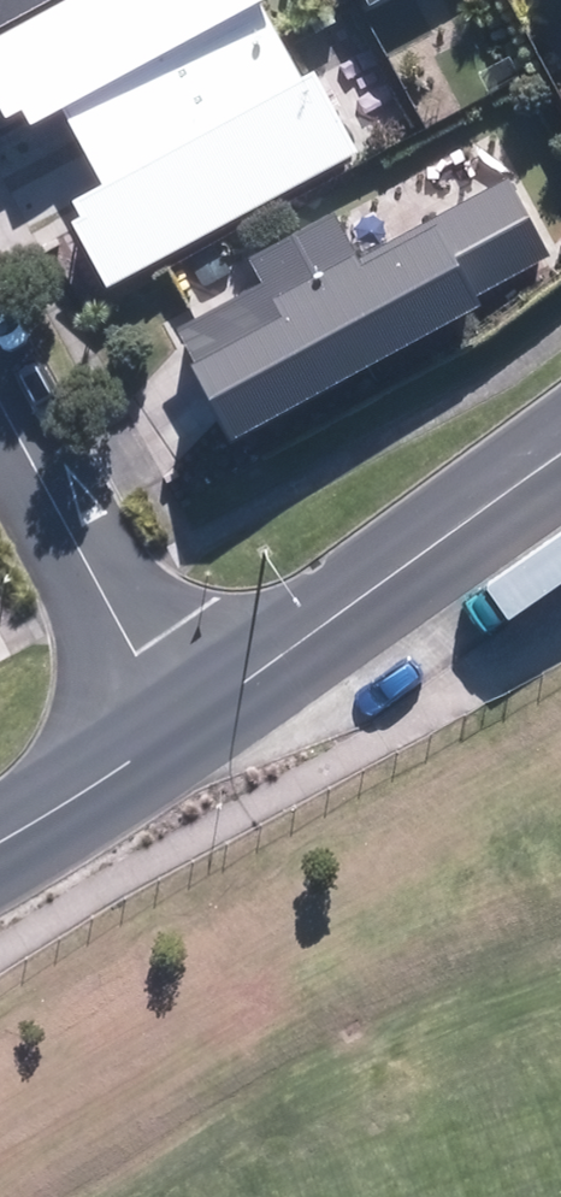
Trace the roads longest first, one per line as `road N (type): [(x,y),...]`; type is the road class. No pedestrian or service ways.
road 1 (residential): [(560,464),(181,731)]
road 2 (residential): [(181,731),(0,401)]
road 3 (residential): [(181,731),(0,834)]

